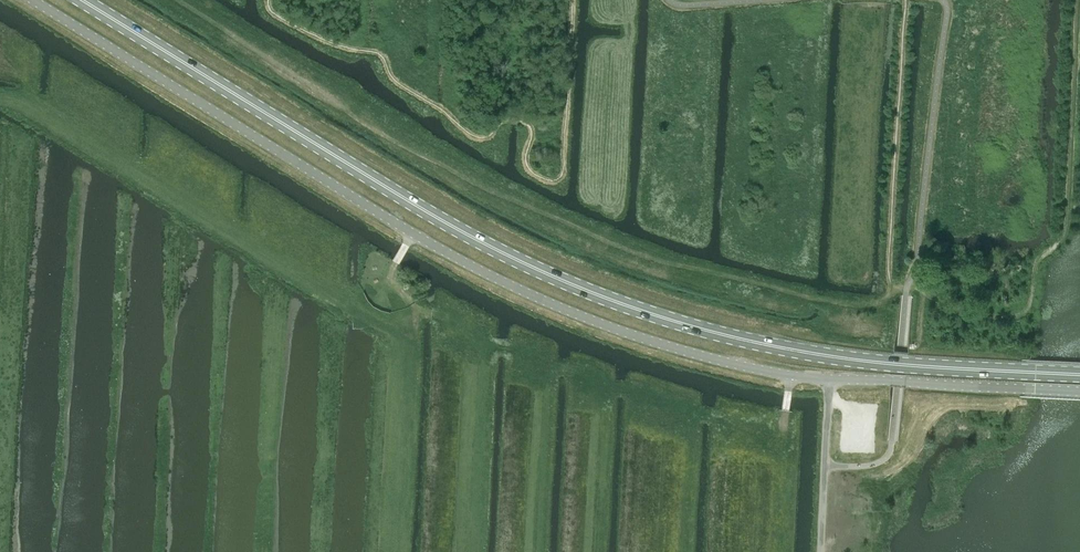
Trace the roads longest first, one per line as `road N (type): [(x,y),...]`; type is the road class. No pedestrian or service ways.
road 1 (unclassified): [(1079,391),(785,376),(596,323),(412,235),(32,0)]
road 2 (primary): [(80,0),(442,223),(606,299),(826,356),(1079,374)]

